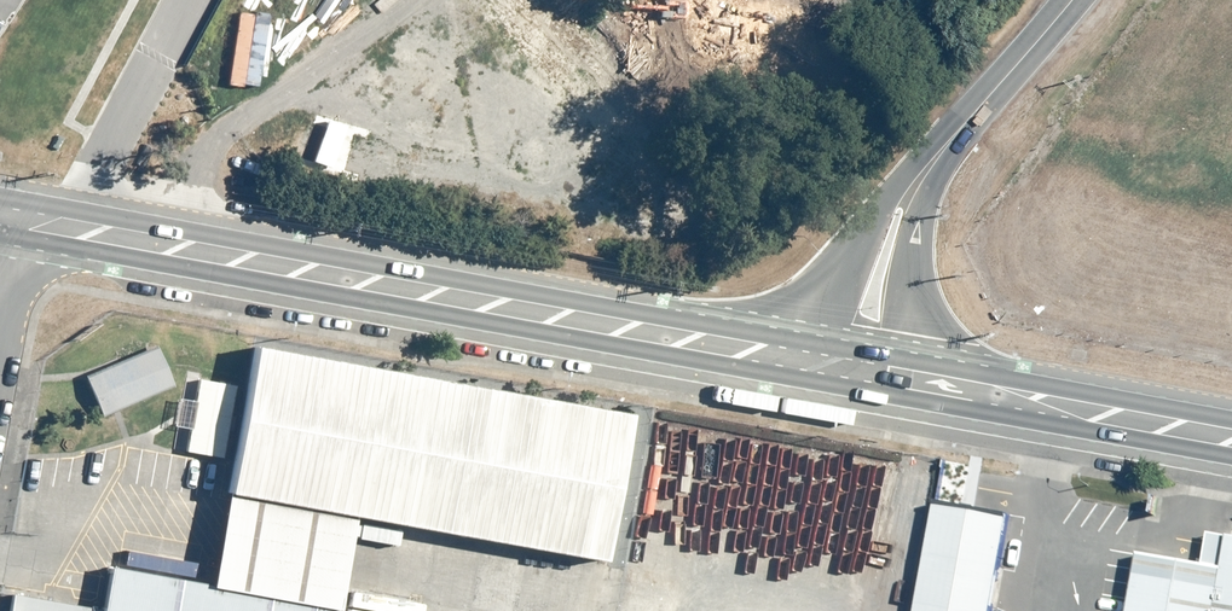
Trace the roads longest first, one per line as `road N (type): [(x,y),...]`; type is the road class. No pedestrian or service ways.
road 1 (secondary): [(672,337),(74,228)]
road 2 (secondary): [(1231,438),(876,375)]
road 3 (unclassified): [(672,337),(773,295),(817,257),(909,200)]
road 4 (unclassified): [(1072,0),(909,200)]
road 5 (unclassified): [(74,228),(186,0)]
road 6 (secondary): [(876,375),(672,337)]
road 7 (unclassified): [(909,200),(895,233),(876,375)]

